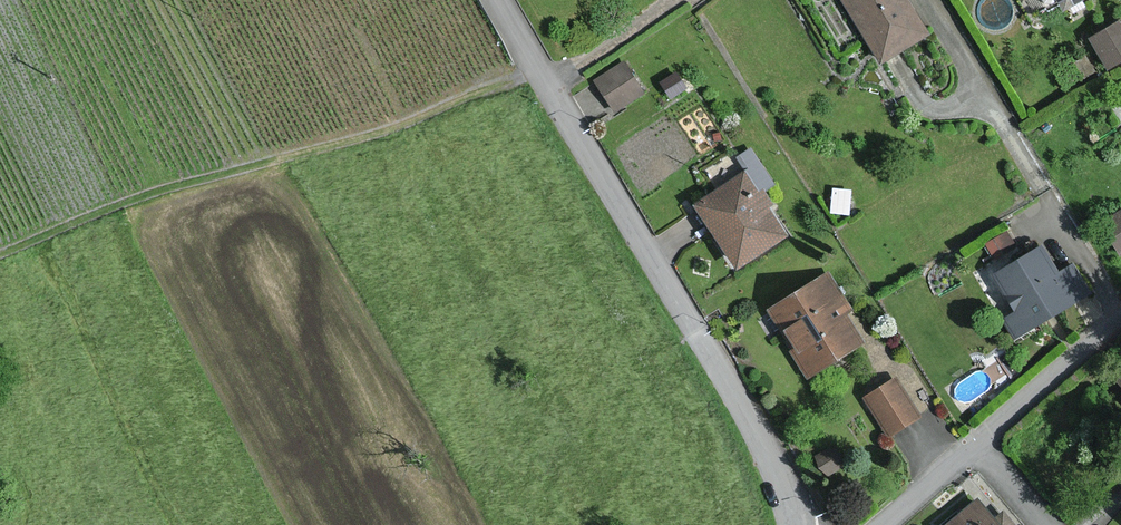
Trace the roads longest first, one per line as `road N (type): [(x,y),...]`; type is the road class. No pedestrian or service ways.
road 1 (unclassified): [(498,0),(760,438),(791,524)]
road 2 (track): [(28,249),(168,524)]
road 3 (residential): [(974,447),(1120,315)]
road 4 (residential): [(883,524),(974,447)]

